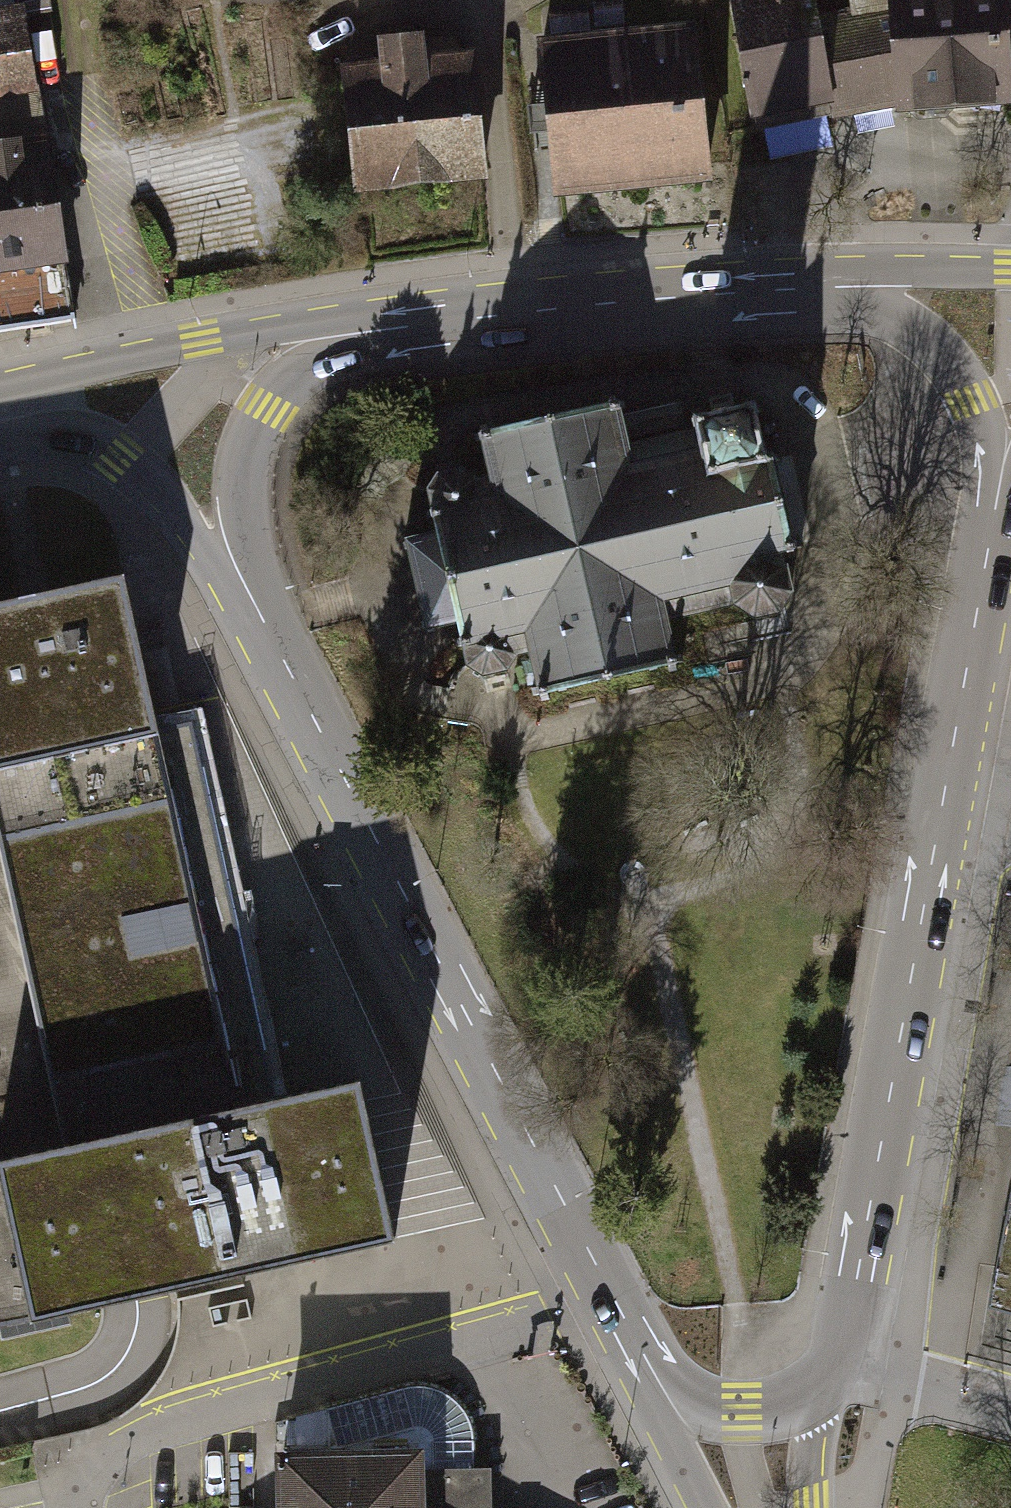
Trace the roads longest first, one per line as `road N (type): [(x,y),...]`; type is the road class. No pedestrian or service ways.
road 1 (secondary): [(258,645),(599,1299)]
road 2 (residential): [(73,1507),(72,1483),(106,1447),(170,1421),(599,1299)]
road 3 (secondary): [(837,1358),(947,800)]
road 4 (secondary): [(430,308),(329,349),(285,384),(252,437),(243,492),(258,645)]
road 5 (secondary): [(430,308),(202,339),(0,383)]
road 6 (secondary): [(0,447),(70,438),(130,466),(183,519),(258,645)]
road 7 (secondary): [(774,275),(430,308)]
road 8 (secondary): [(997,497),(972,401),(934,345),(857,294),(774,275)]
road 9 (secondary): [(947,800),(997,497)]
road 10 (secondary): [(1010,274),(774,275)]
road 11 (secondary): [(637,1368),(684,1402),(742,1415),(790,1406),(830,1373)]
road 12 (residential): [(1010,1416),(837,1358)]
road 13 (secondary): [(637,1368),(706,1507)]
road 14 (secondary): [(807,1507),(812,1428),(830,1373)]

